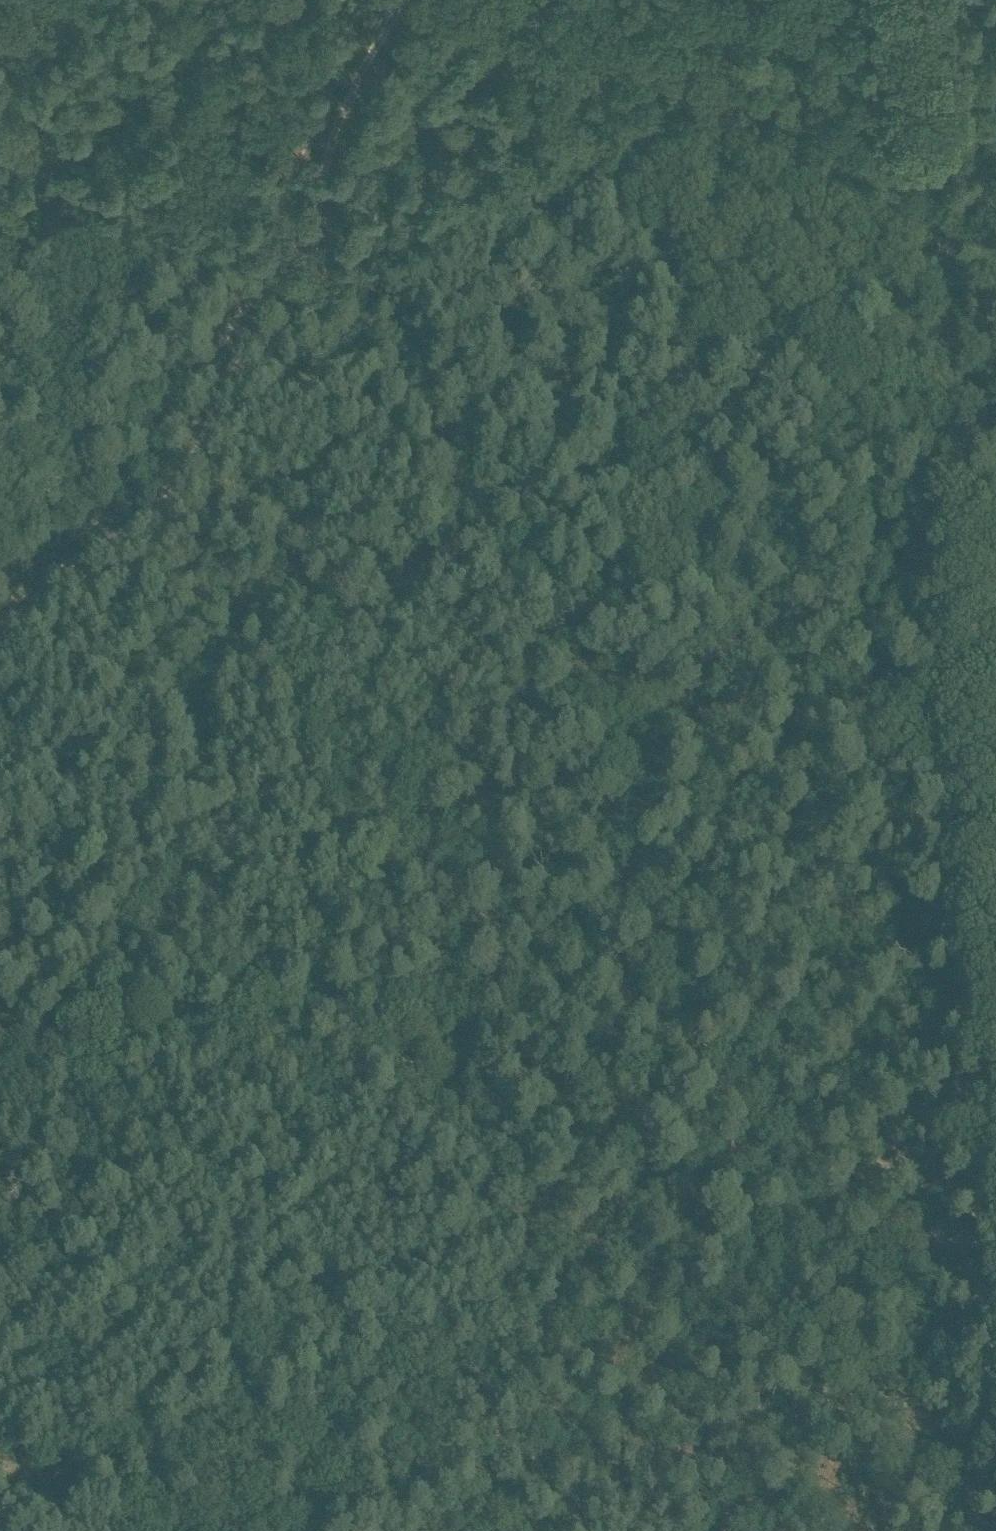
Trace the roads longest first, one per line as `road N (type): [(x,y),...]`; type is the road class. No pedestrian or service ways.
road 1 (track): [(0,1086),(277,1043),(346,1052),(455,1093),(481,1164),(495,1240),(487,1403),(524,1452),(624,1530)]
road 2 (track): [(0,641),(60,579),(149,531),(313,261),(330,200)]
road 3 (track): [(418,1530),(507,1430)]

